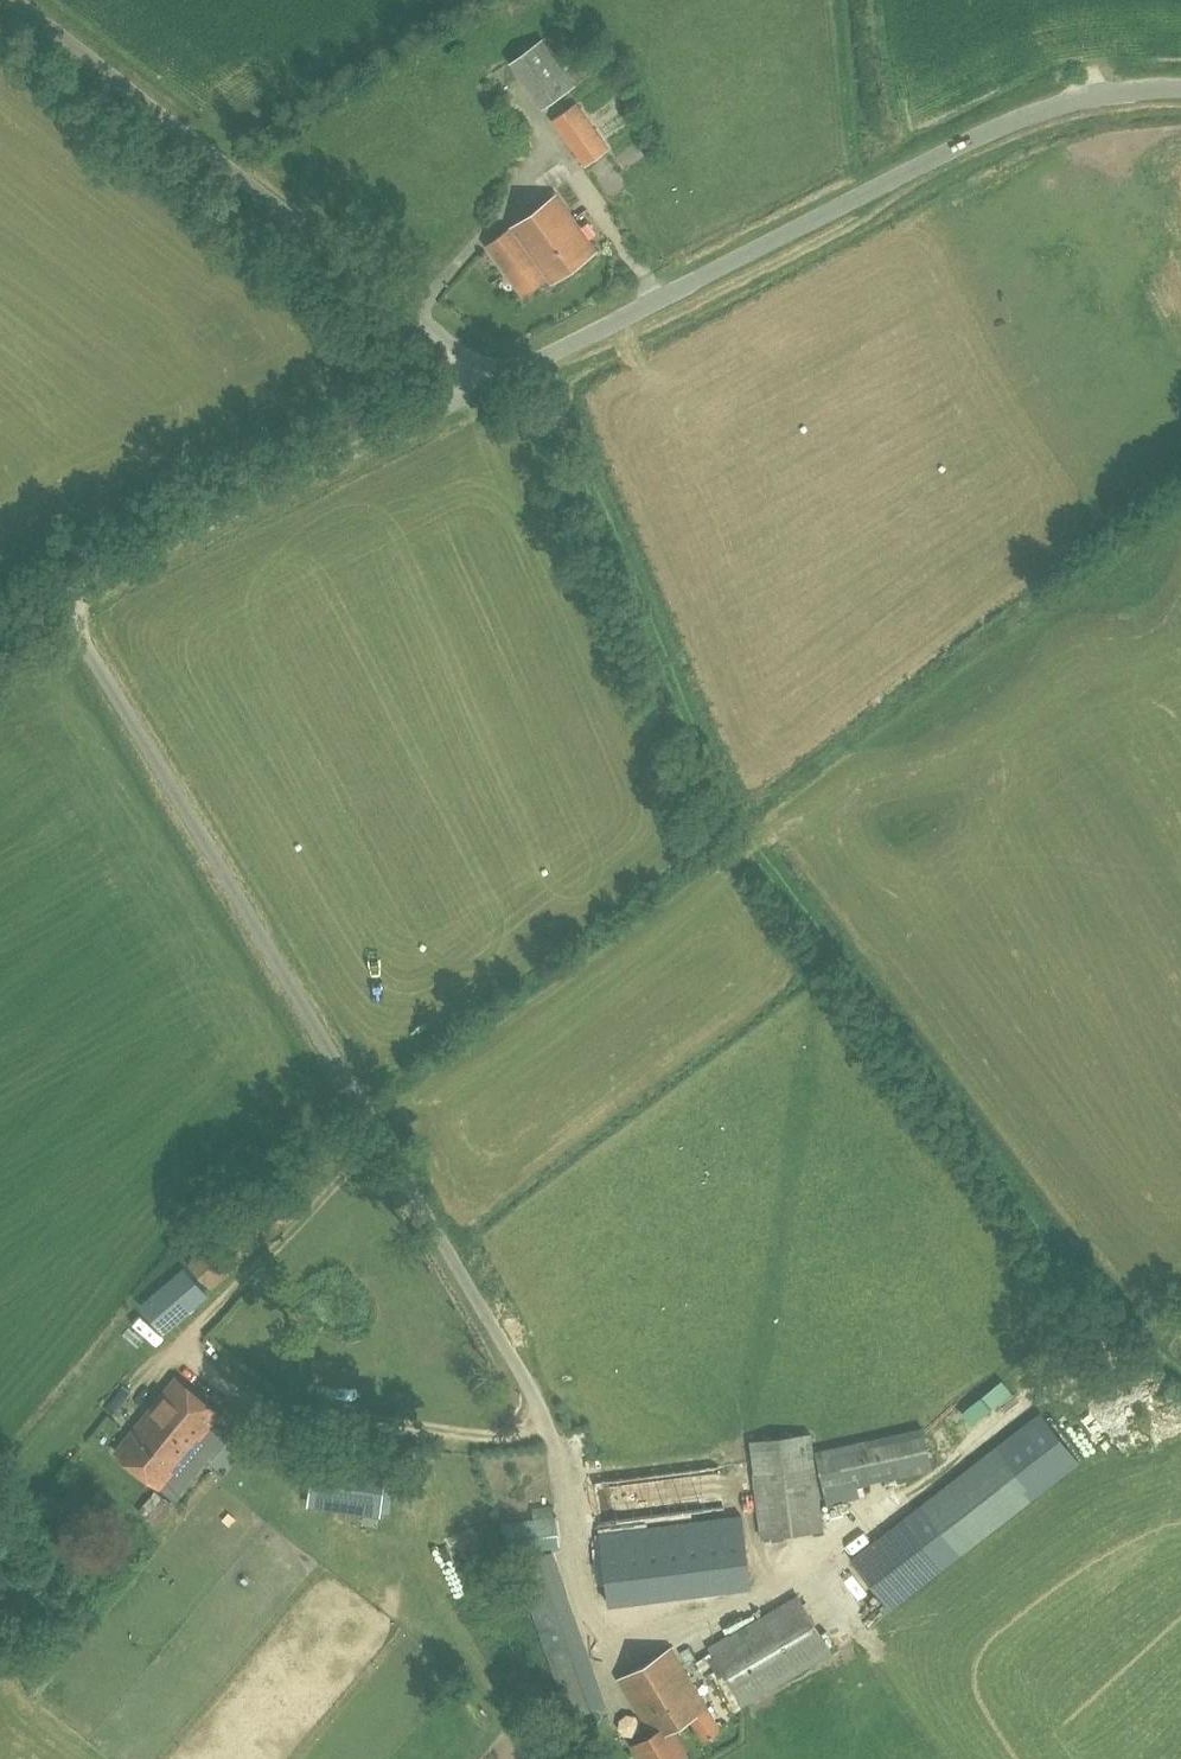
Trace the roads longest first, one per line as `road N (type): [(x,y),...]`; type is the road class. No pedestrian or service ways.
road 1 (unclassified): [(554,1445),(81,641),(67,594),(489,385)]
road 2 (unclassified): [(1180,86),(1033,113),(489,385)]
road 3 (unclassified): [(489,385),(462,350),(20,0)]

